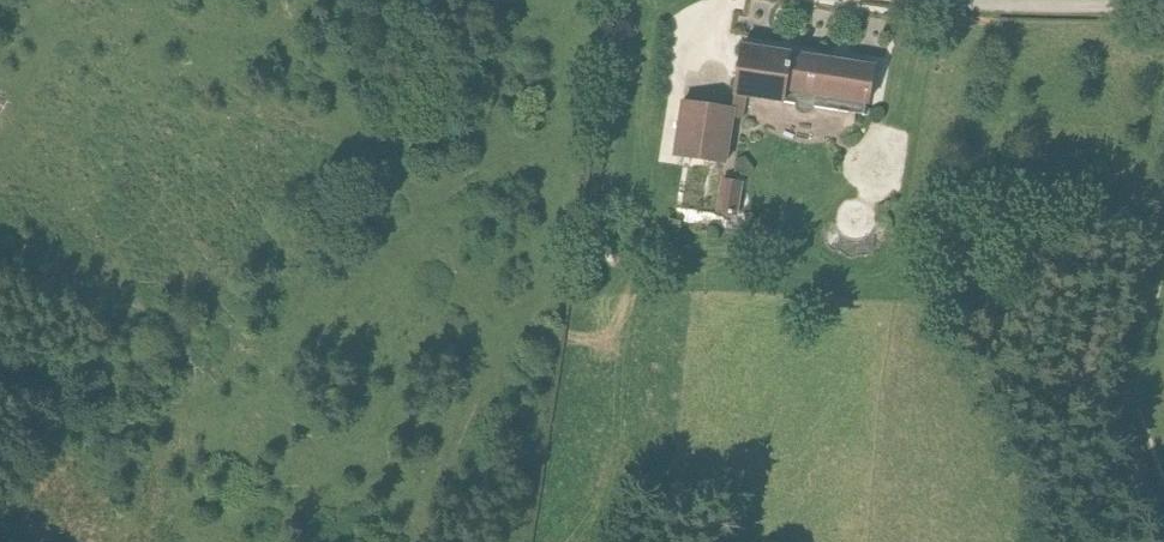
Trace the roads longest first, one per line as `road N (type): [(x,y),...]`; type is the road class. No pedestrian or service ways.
road 1 (unclassified): [(919,0),(1163,5)]

